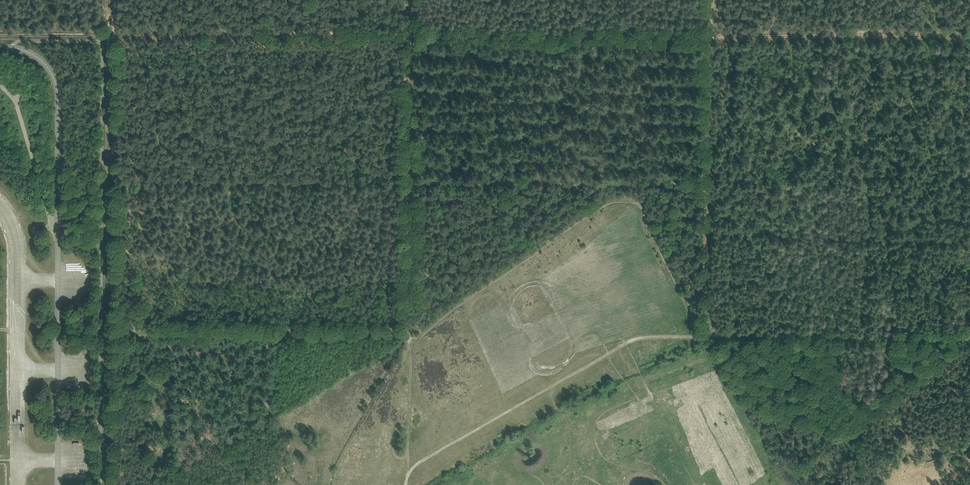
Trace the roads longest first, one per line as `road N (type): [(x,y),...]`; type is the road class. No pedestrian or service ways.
road 1 (track): [(708,181),(111,179)]
road 2 (unclassified): [(57,484),(58,103),(45,63),(0,46)]
road 3 (track): [(111,34),(111,484)]
road 4 (track): [(703,337),(643,207),(622,199),(410,329)]
road 5 (track): [(703,337),(637,340),(409,474)]
road 6 (track): [(412,34),(111,34)]
road 7 (track): [(709,337),(709,37)]
road 8 (track): [(111,327),(410,329)]
road 9 (track): [(709,37),(412,34)]
road 10 (track): [(412,34),(410,329)]
road 11 (track): [(969,36),(709,37)]
road 12 (track): [(969,338),(805,336)]
road 13 (track): [(410,329),(409,474)]

